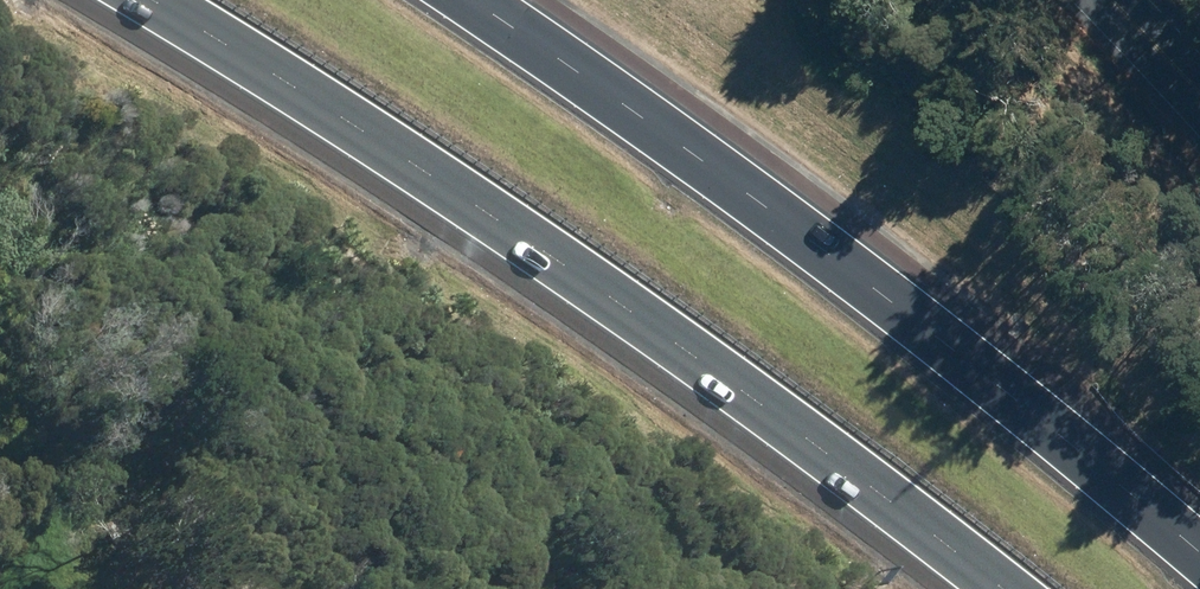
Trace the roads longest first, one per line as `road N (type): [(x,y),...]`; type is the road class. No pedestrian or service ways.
road 1 (motorway): [(1016,588),(465,200),(138,0)]
road 2 (motorway): [(480,0),(733,164),(1086,438),(1199,540)]
road 3 (secondary): [(1199,98),(1108,0)]

